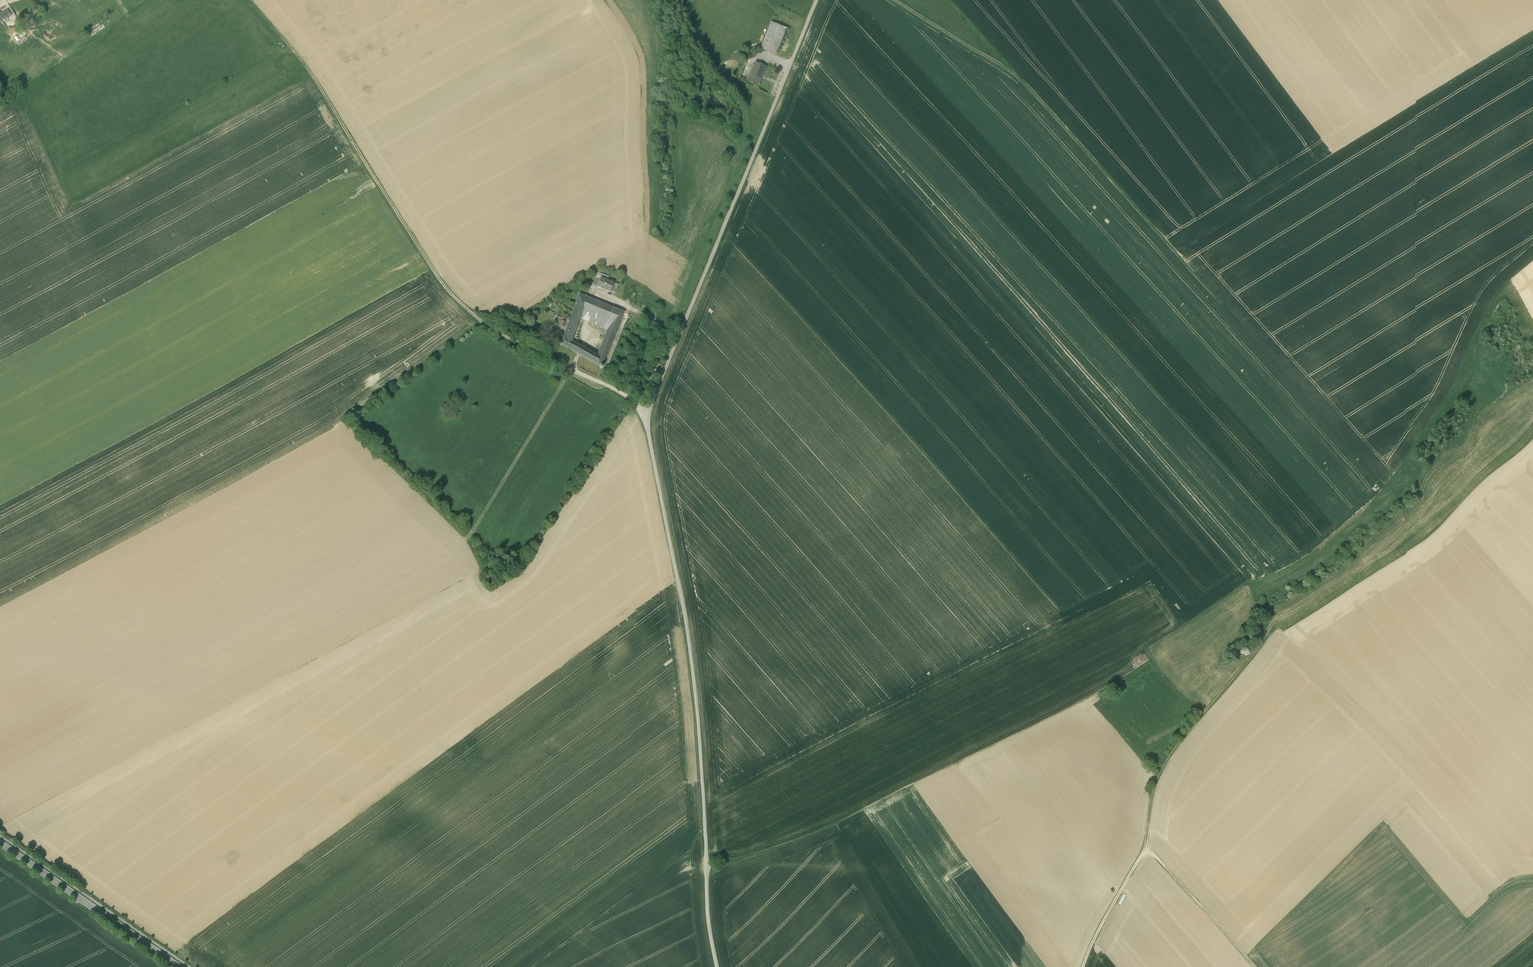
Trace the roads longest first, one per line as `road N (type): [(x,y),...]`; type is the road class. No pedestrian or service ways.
road 1 (track): [(572,370),(492,330),(444,288),(302,62),(249,0)]
road 2 (track): [(1083,966),(1148,851),(1256,966)]
road 3 (secondary): [(0,843),(179,966)]

